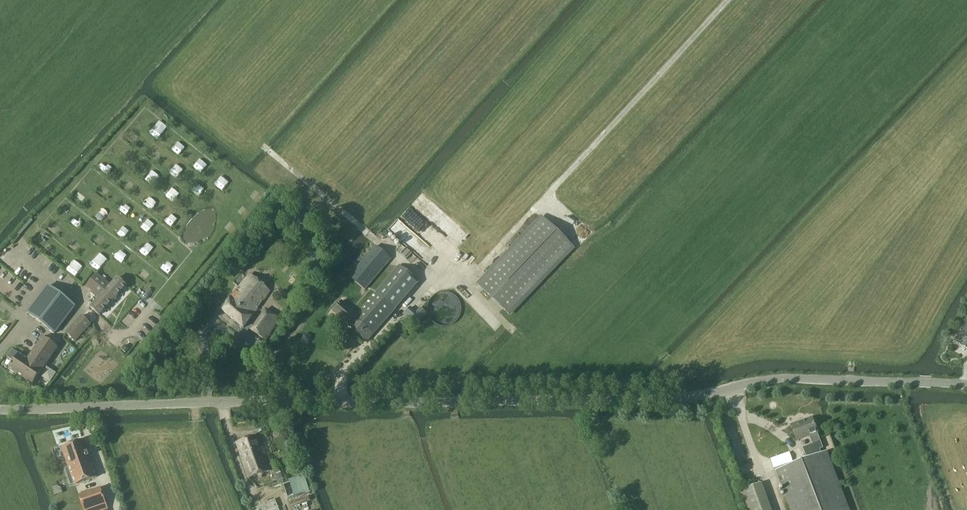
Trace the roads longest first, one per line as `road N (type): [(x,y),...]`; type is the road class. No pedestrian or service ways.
road 1 (unclassified): [(966,385),(778,379),(699,395),(0,409)]
road 2 (track): [(347,401),(349,369),(435,275),(475,272),(727,0)]
road 3 (track): [(778,509),(730,389)]

